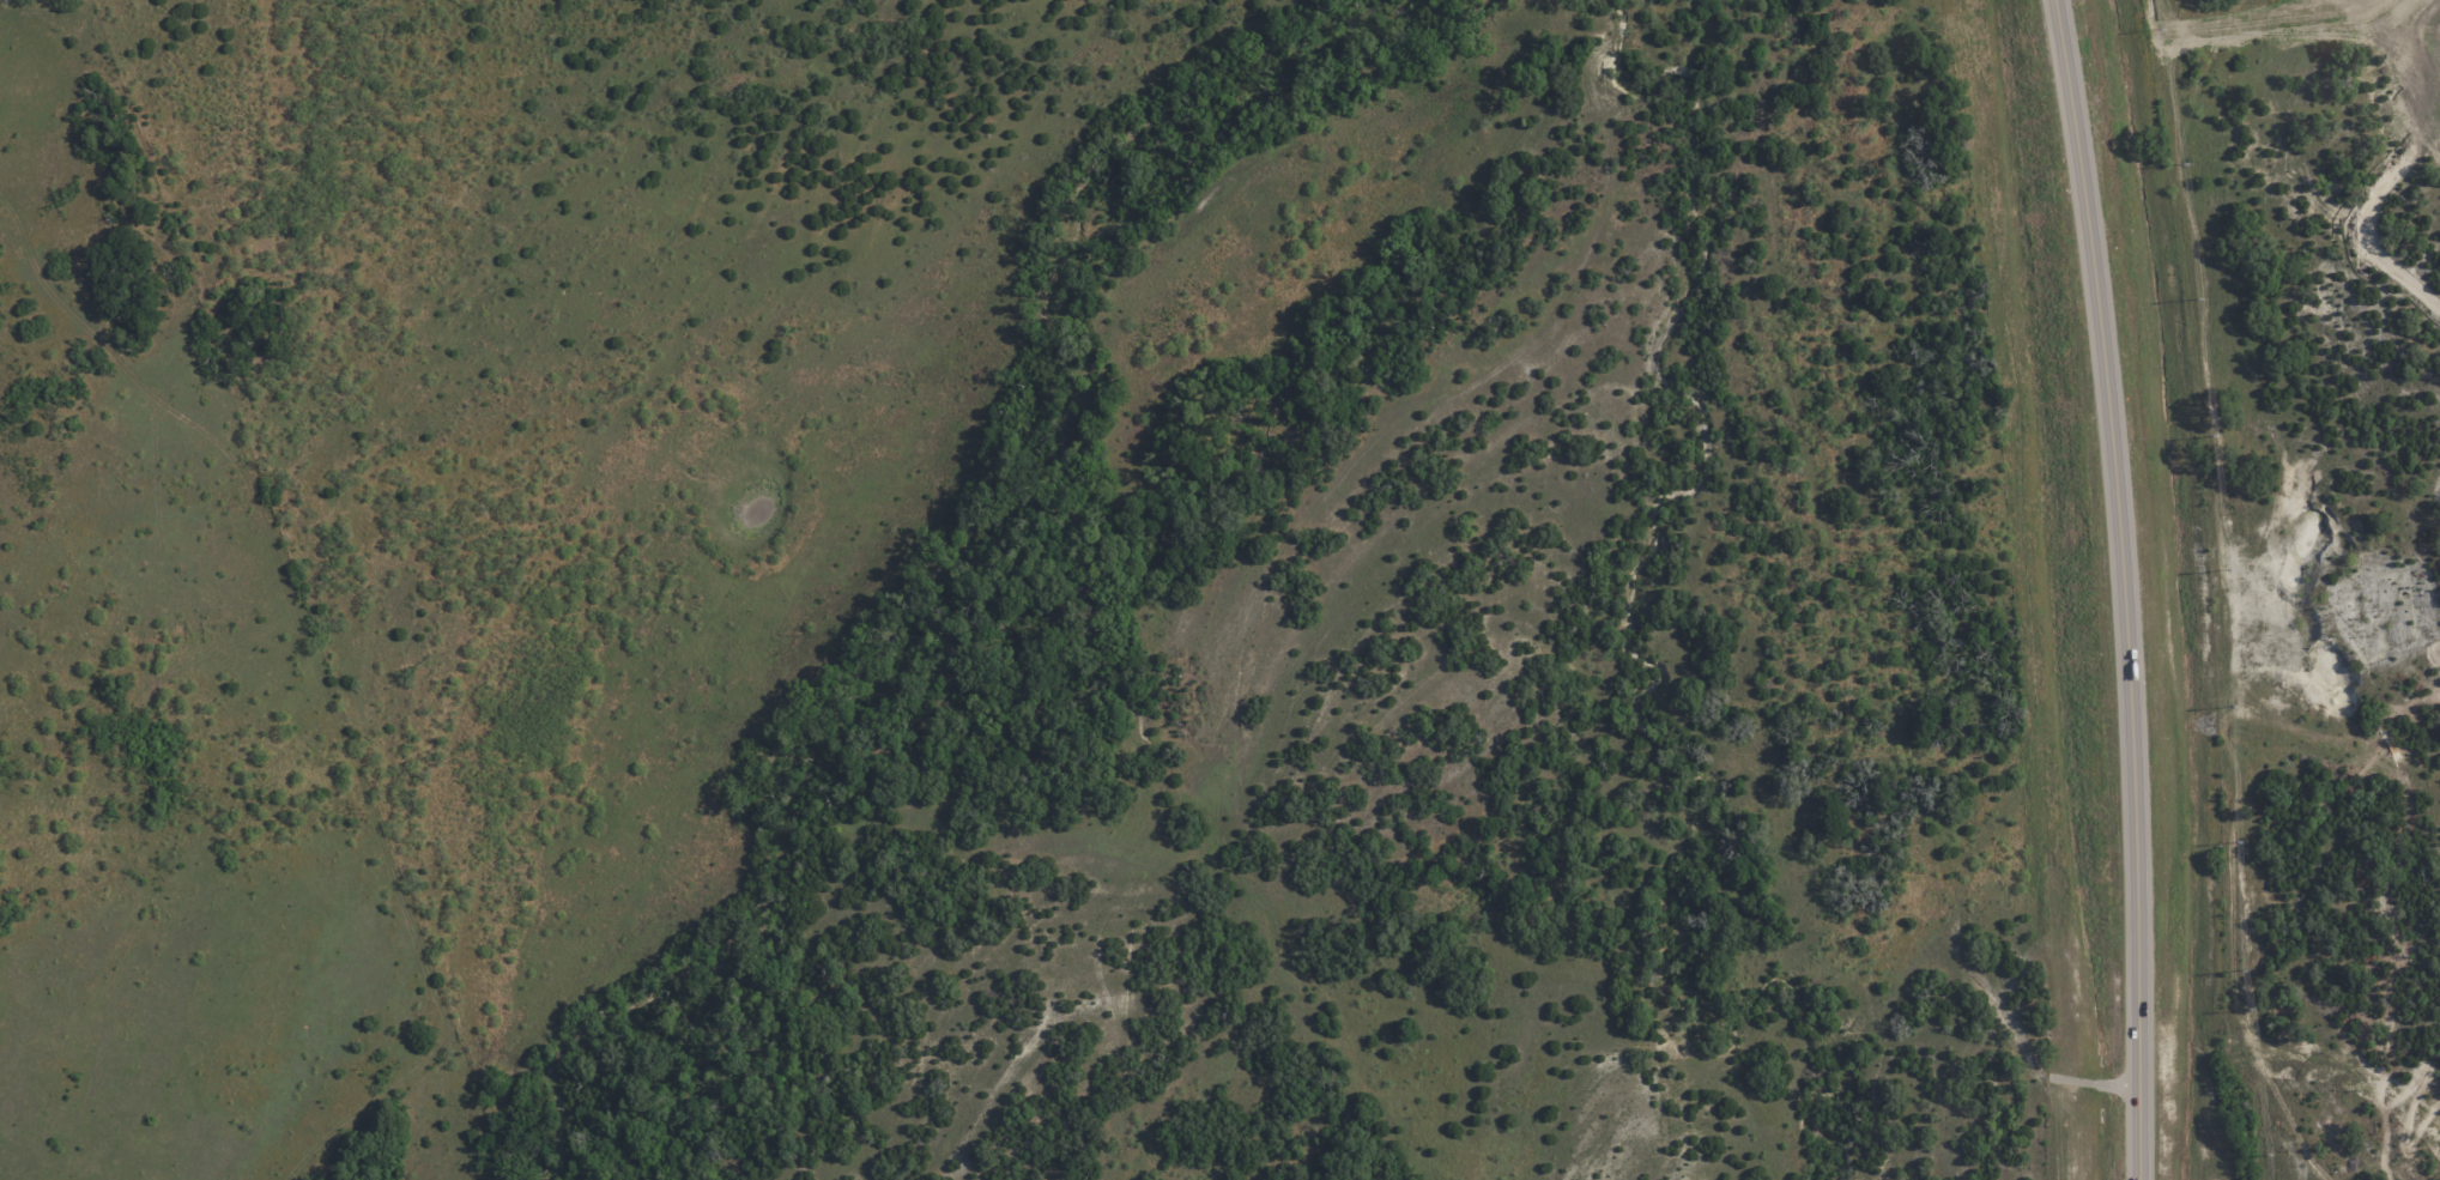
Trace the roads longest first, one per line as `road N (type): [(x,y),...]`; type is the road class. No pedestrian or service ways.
road 1 (secondary): [(2139,1179),(2132,639),(2040,0)]

